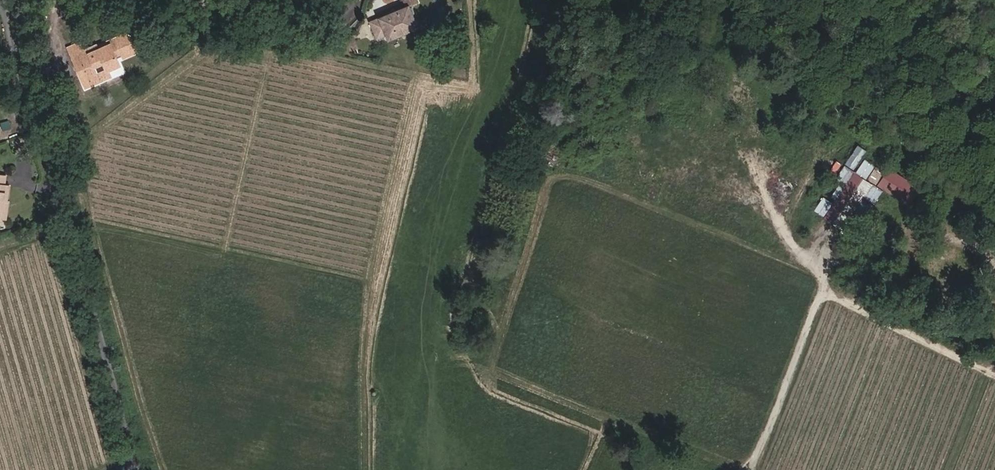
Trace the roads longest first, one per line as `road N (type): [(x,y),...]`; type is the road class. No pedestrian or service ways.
road 1 (residential): [(6,10),(135,469)]
road 2 (residential): [(6,10),(137,4),(346,21),(353,0)]

